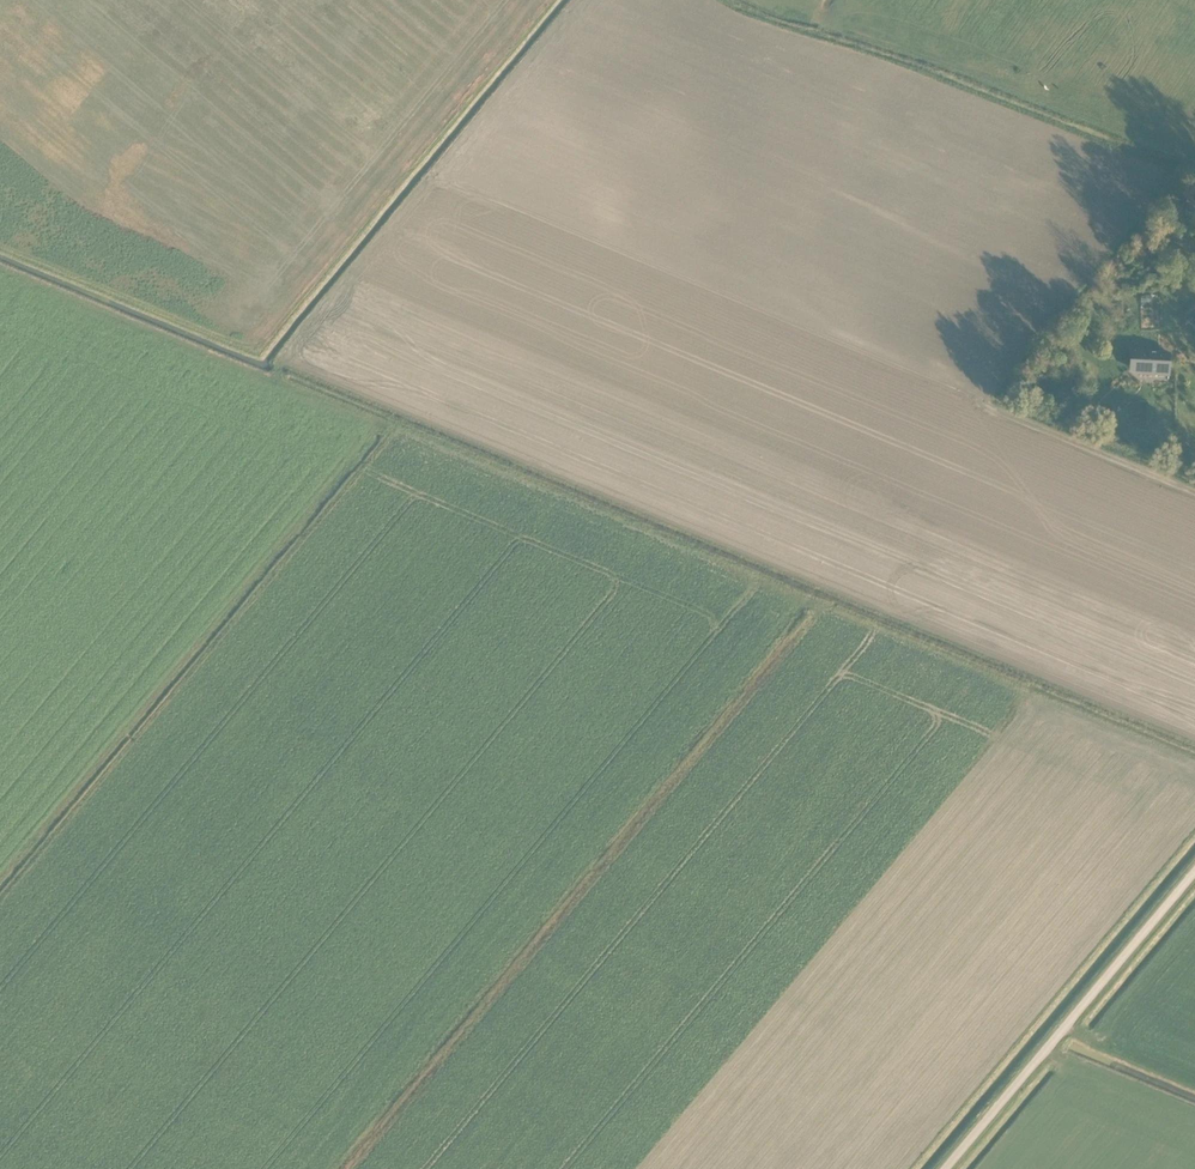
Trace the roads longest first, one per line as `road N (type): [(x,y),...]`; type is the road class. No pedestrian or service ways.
road 1 (unclassified): [(1194,871),(945,1168)]

